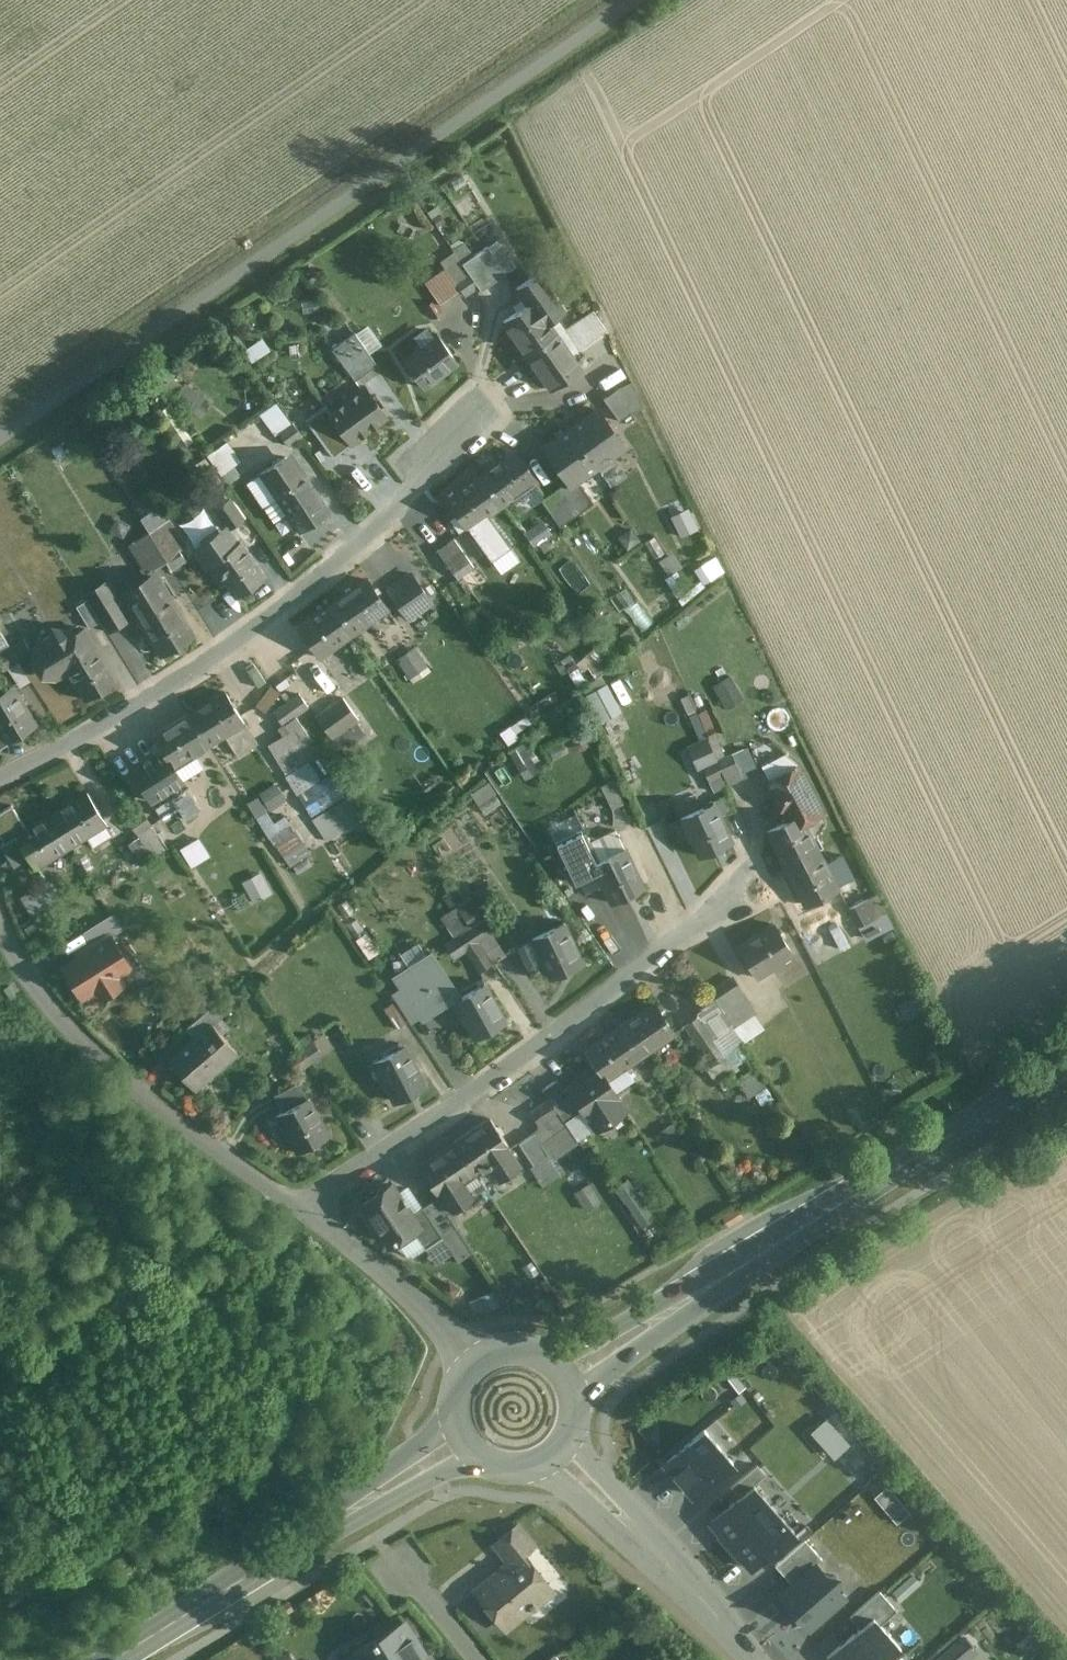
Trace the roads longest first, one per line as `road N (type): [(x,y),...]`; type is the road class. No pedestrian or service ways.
road 1 (residential): [(0,779),(228,651),(365,543),(481,424)]
road 2 (primary): [(1066,1062),(567,1373)]
road 3 (residential): [(302,1207),(755,899)]
road 4 (residential): [(302,1207),(115,1073),(39,994),(0,924)]
road 5 (primary): [(460,1438),(116,1659)]
road 6 (residential): [(557,1455),(761,1659)]
road 7 (residential): [(477,1359),(302,1207)]
road 8 (residential): [(479,1659),(405,1564)]

